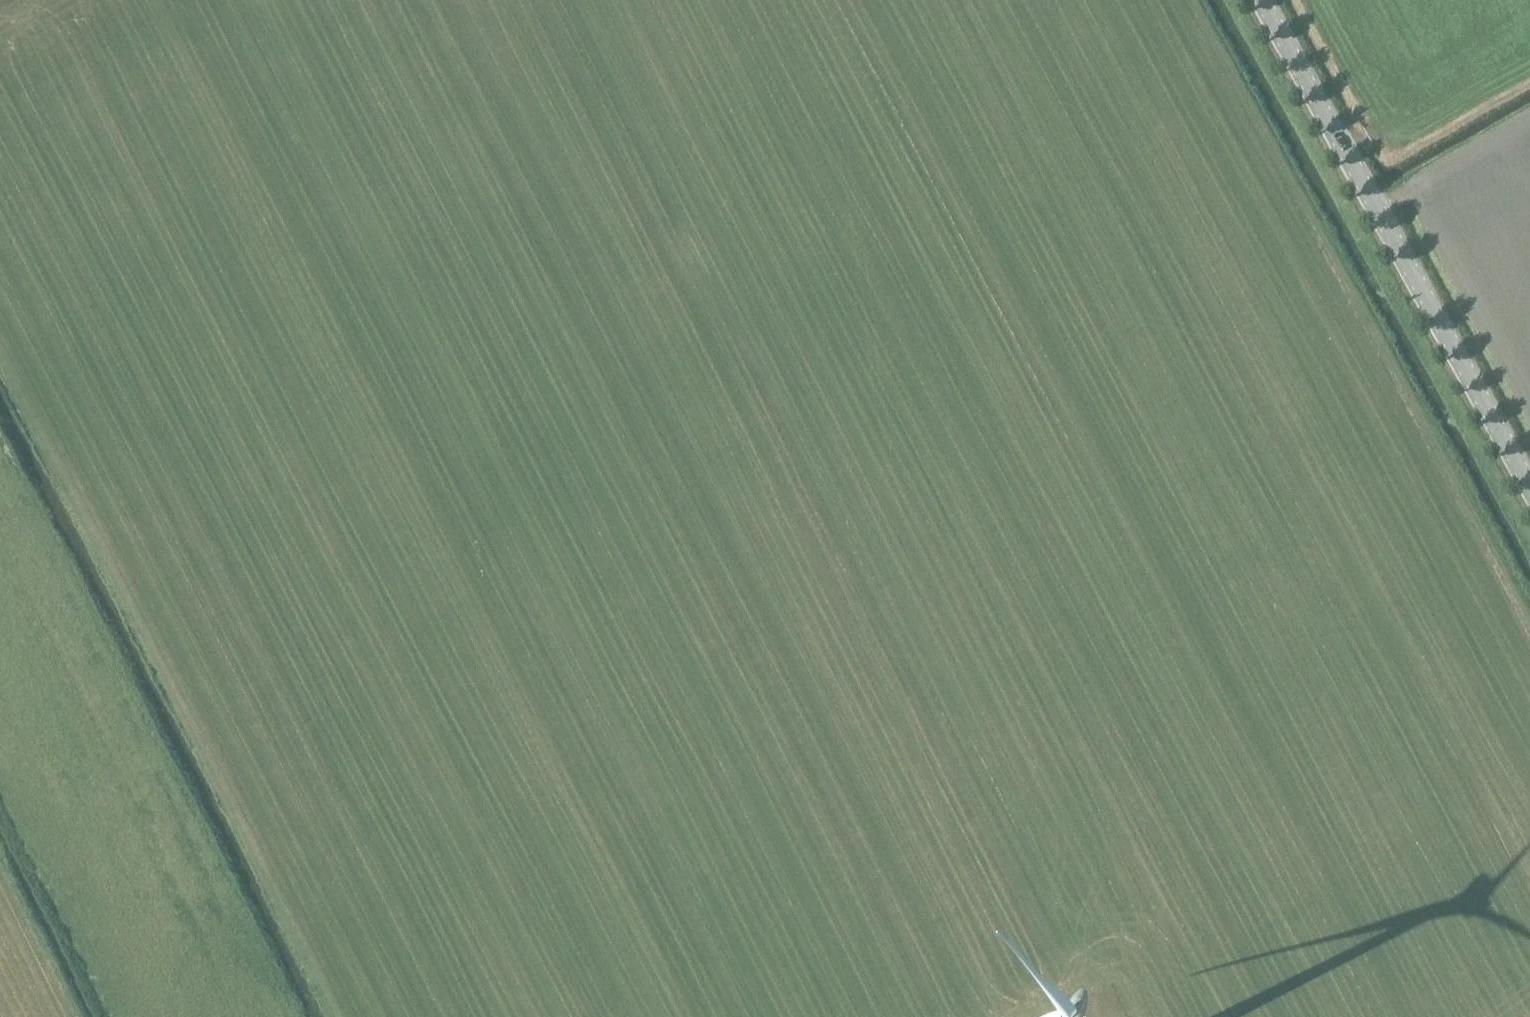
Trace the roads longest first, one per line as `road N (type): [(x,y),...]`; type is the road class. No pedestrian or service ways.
road 1 (tertiary): [(1260,0),(1529,486)]

